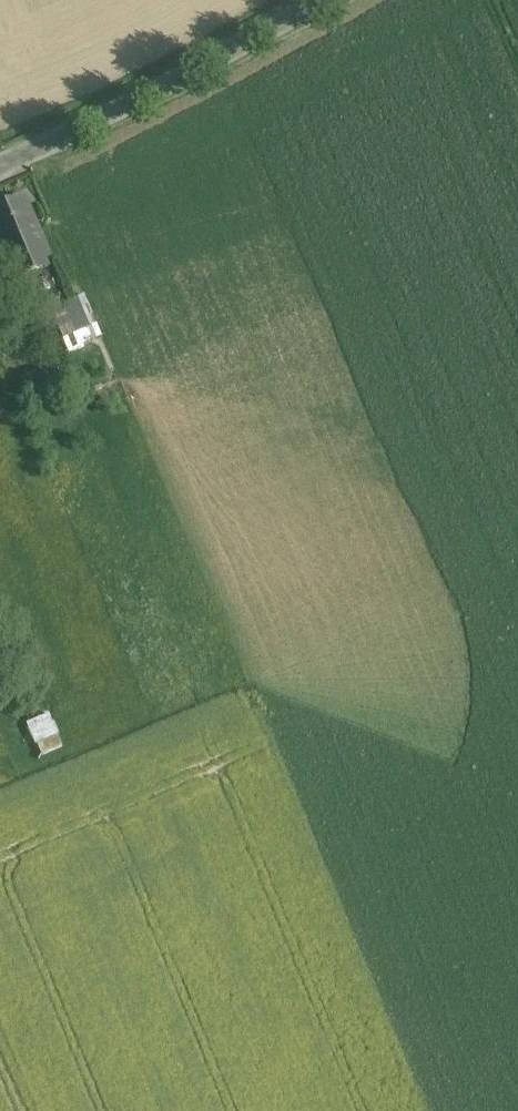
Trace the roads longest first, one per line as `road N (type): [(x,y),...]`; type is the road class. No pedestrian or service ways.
road 1 (unclassified): [(0,171),(326,0)]

